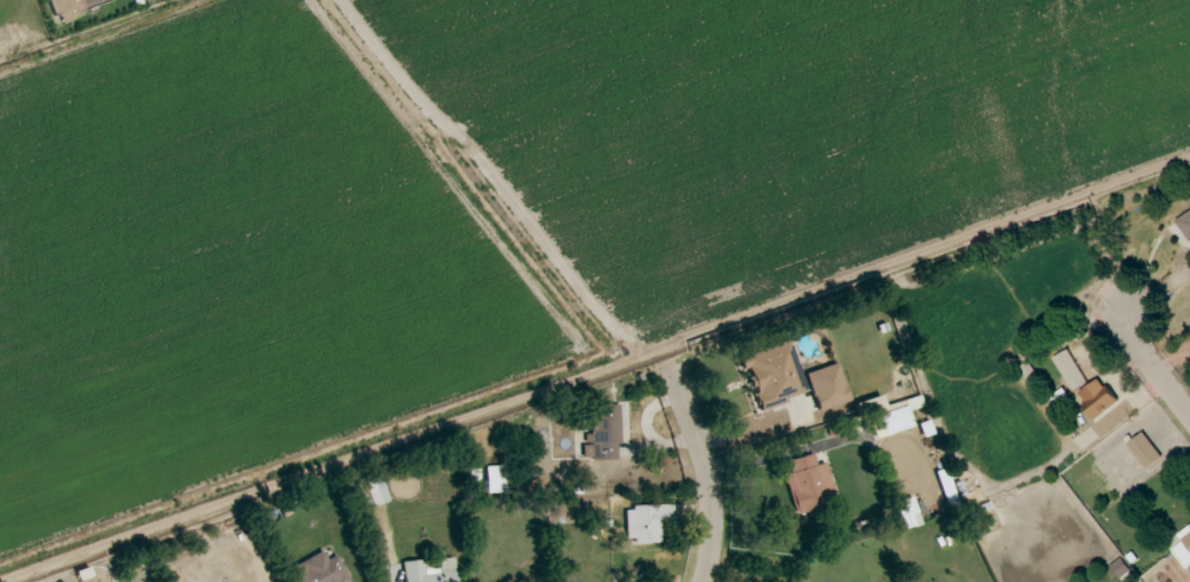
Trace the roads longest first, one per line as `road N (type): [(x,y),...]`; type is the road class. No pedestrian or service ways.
road 1 (residential): [(702,581),(714,507),(675,374)]

